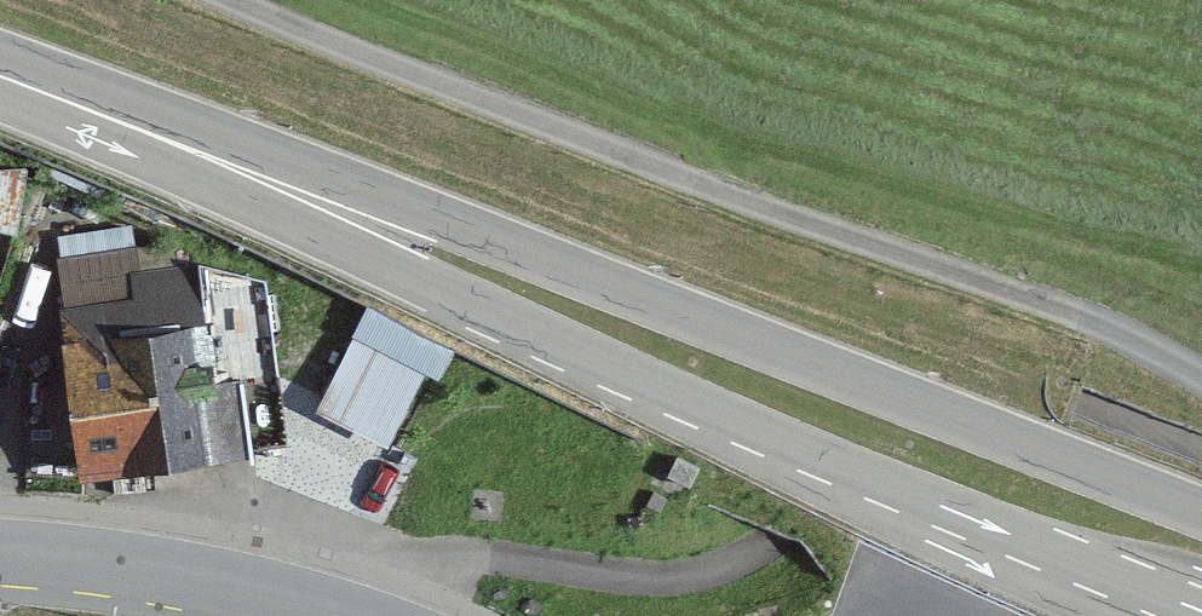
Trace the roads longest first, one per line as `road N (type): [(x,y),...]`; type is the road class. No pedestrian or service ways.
road 1 (unclassified): [(1201,382),(979,284),(433,84),(231,0)]
road 2 (trunk): [(264,179),(434,298),(1201,614)]
road 3 (trunk): [(1201,514),(466,231),(264,179)]
road 4 (secondary): [(0,565),(167,583),(306,615)]
road 5 (trunk): [(0,79),(264,179)]

